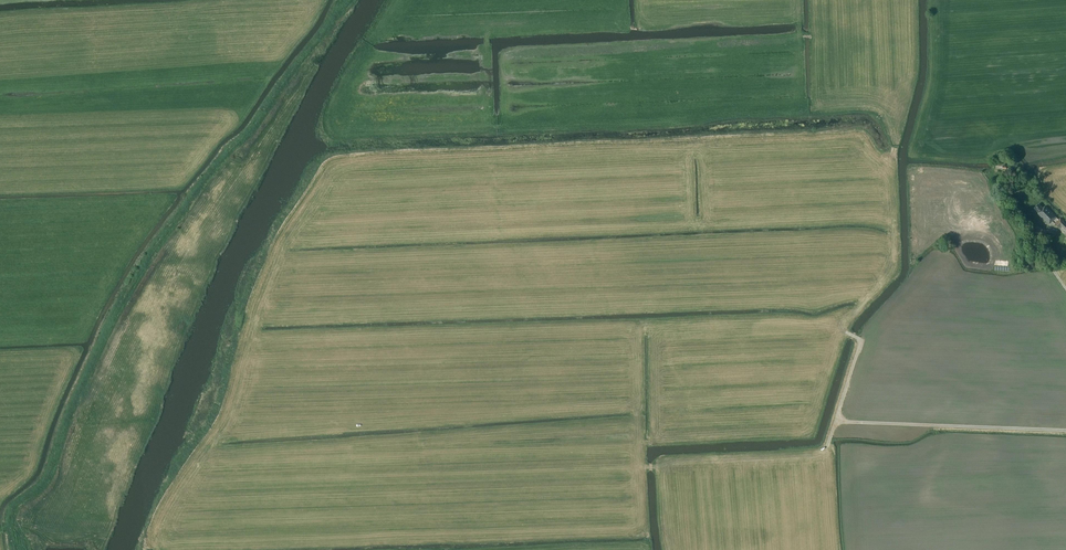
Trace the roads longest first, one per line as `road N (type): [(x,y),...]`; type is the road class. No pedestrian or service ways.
road 1 (unclassified): [(1065,290),(994,180)]

